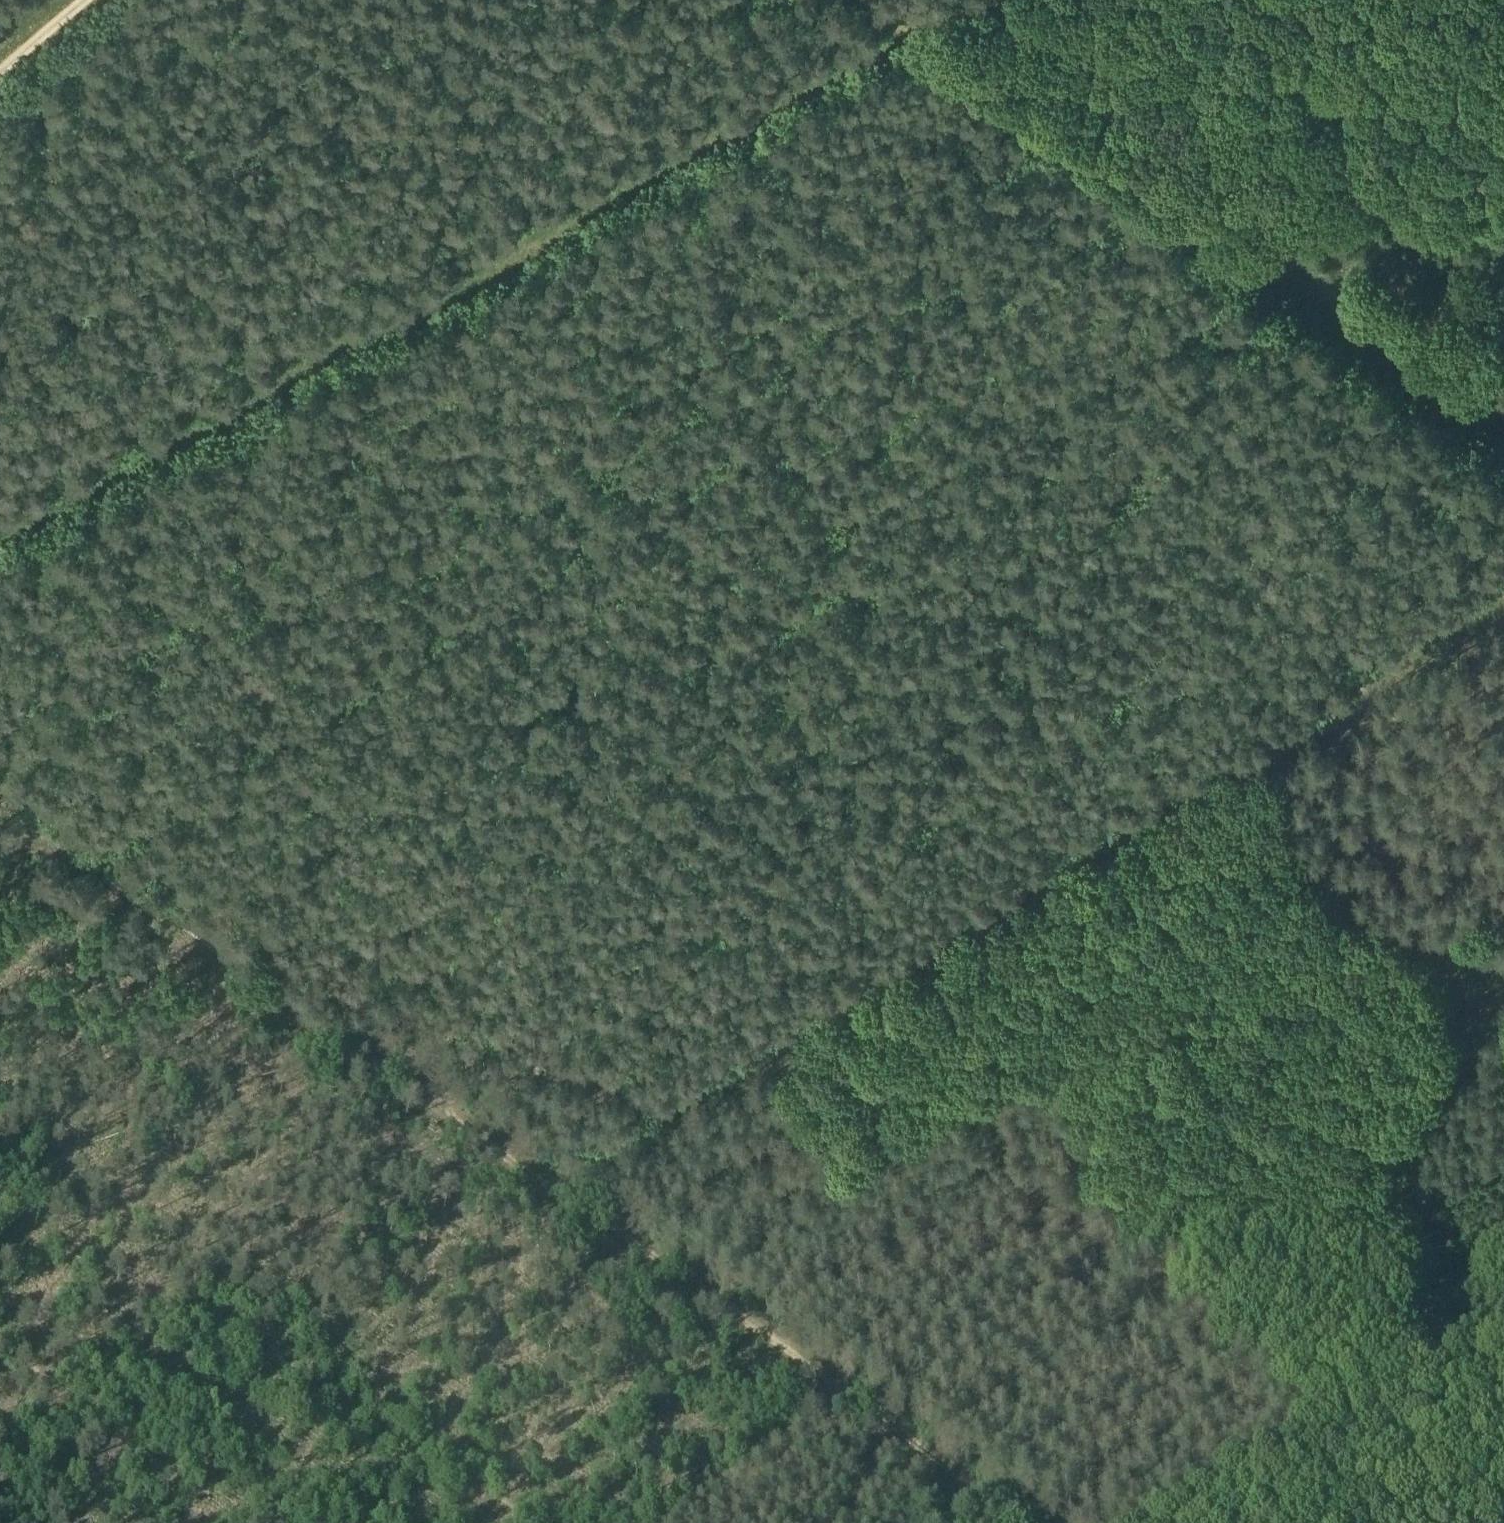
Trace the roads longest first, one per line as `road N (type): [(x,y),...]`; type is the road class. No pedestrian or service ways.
road 1 (track): [(1021,1522),(0,807)]
road 2 (track): [(453,1123),(504,1083),(562,1077),(708,1093),(1503,613)]
road 3 (track): [(856,0),(1503,446)]
road 4 (track): [(0,83),(90,0)]

